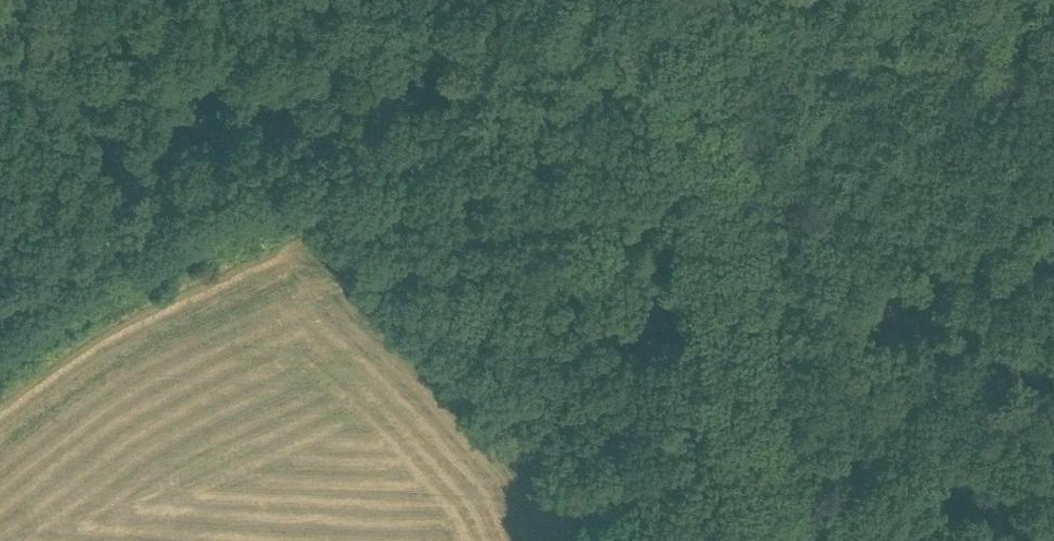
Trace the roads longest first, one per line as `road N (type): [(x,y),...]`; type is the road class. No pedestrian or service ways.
road 1 (unclassified): [(0,303),(455,31),(1053,10)]
road 2 (track): [(768,477),(680,0)]
road 3 (track): [(455,31),(0,38)]

